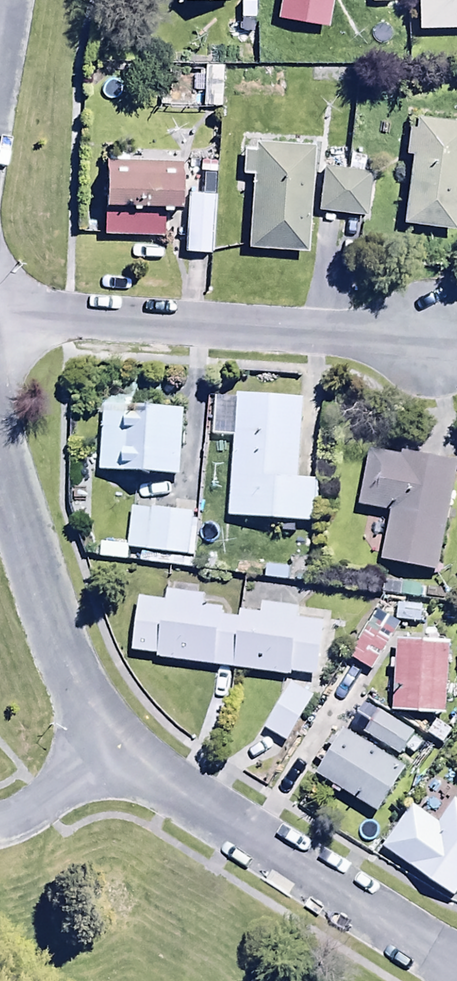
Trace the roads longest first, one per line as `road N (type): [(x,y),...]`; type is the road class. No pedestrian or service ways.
road 1 (residential): [(0,310),(451,344)]
road 2 (residential): [(111,739),(320,888),(456,967)]
road 3 (residential): [(0,446),(65,661),(111,739)]
road 4 (residential): [(0,823),(58,789),(111,739)]

